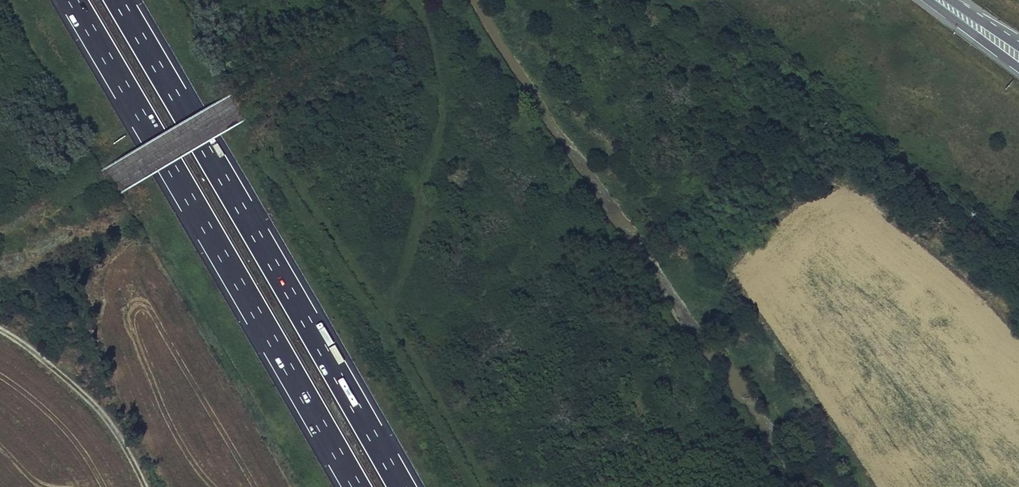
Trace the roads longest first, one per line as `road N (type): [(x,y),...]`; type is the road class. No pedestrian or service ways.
road 1 (motorway): [(72,0),(357,486)]
road 2 (motorway): [(401,486),(117,0)]
road 3 (track): [(146,486),(110,420),(0,331)]

